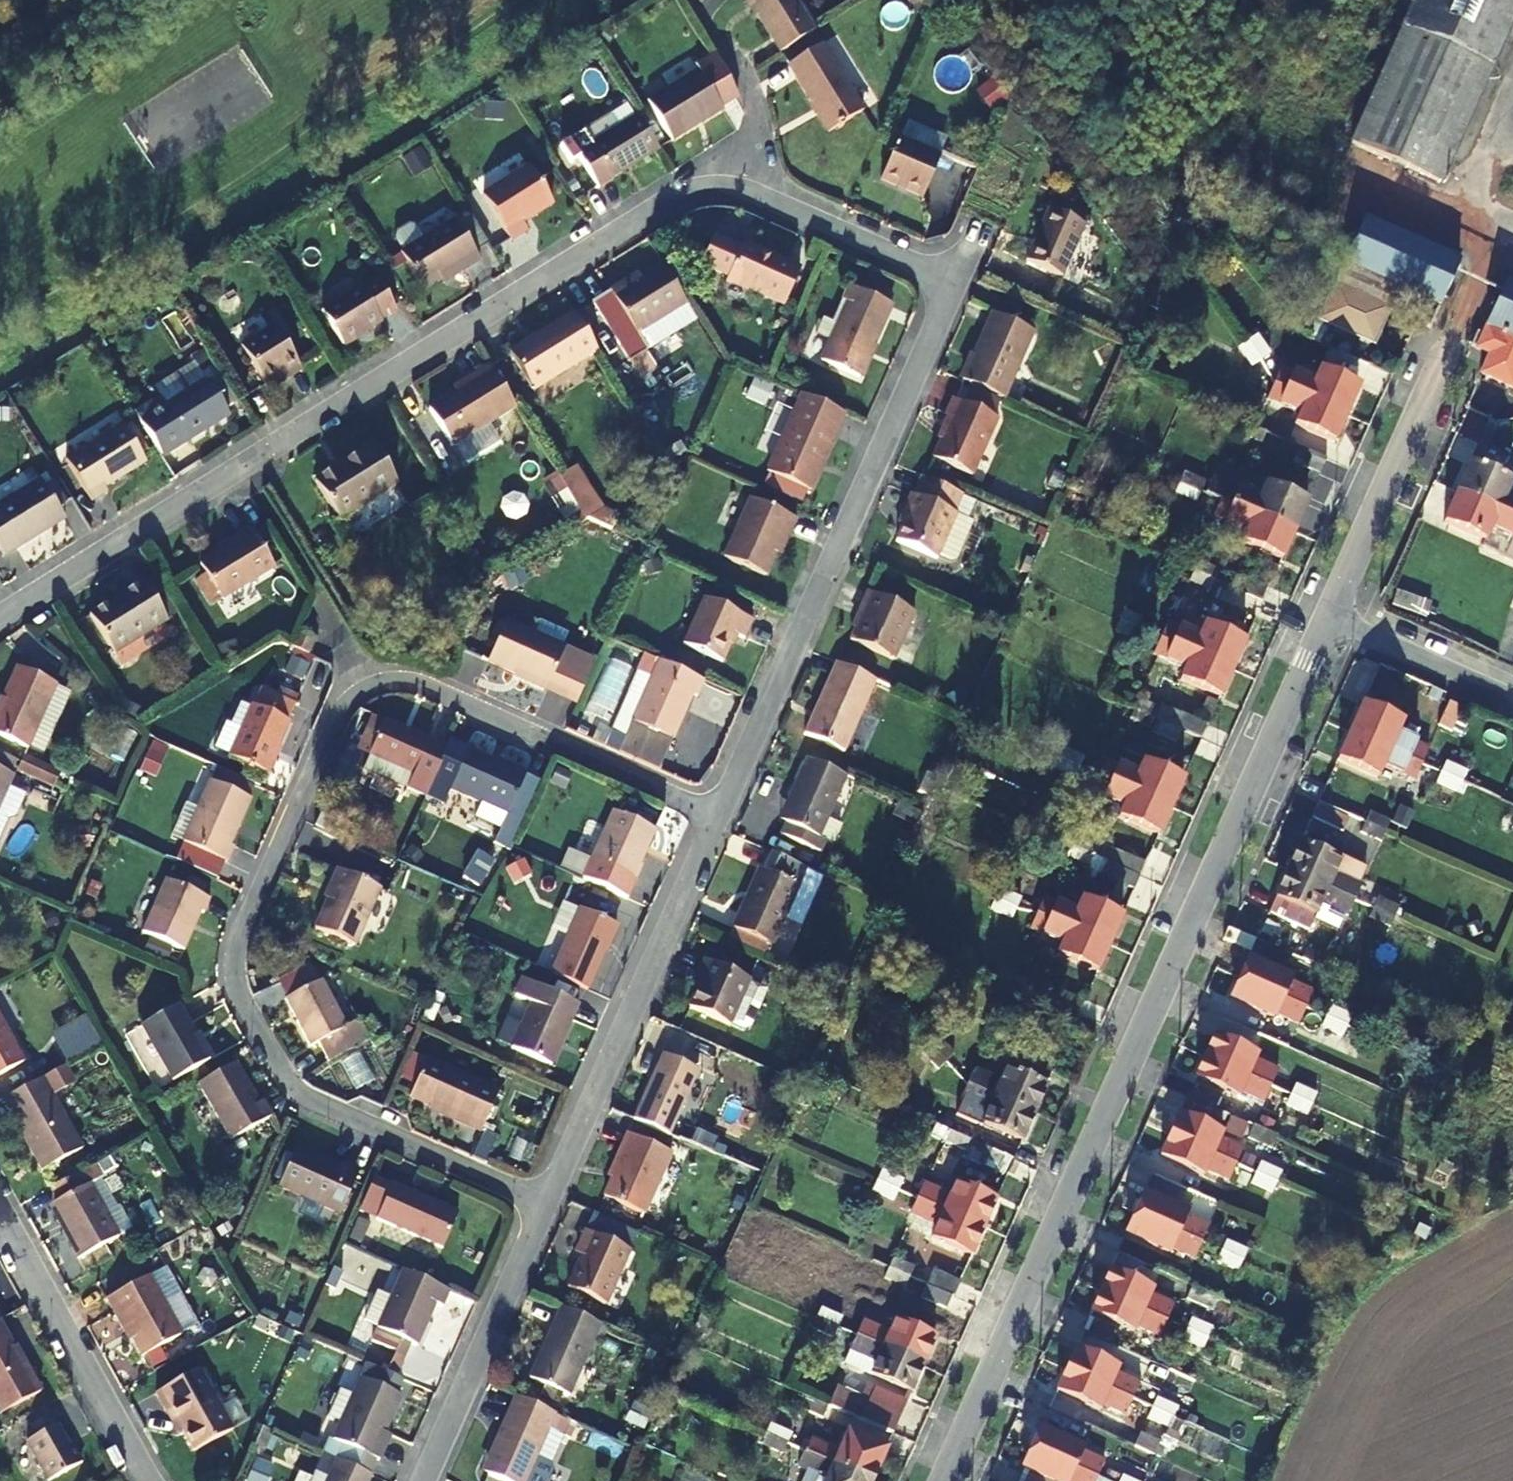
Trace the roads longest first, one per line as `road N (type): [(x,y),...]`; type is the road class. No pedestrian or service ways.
road 1 (residential): [(711,818),(951,297),(931,262),(727,186),(650,201),(0,617)]
road 2 (residential): [(536,1214),(291,1085),(241,996),(236,951),(340,710),(371,685),(416,682),(711,818)]
road 3 (residential): [(1329,616),(945,1480)]
road 4 (residential): [(536,1214),(711,818)]
road 5 (residential): [(1470,280),(1329,616)]
road 6 (residential): [(150,1480),(0,1210)]
road 7 (residential): [(421,1480),(536,1214)]
road 8 (residential): [(1329,616),(1512,698)]

